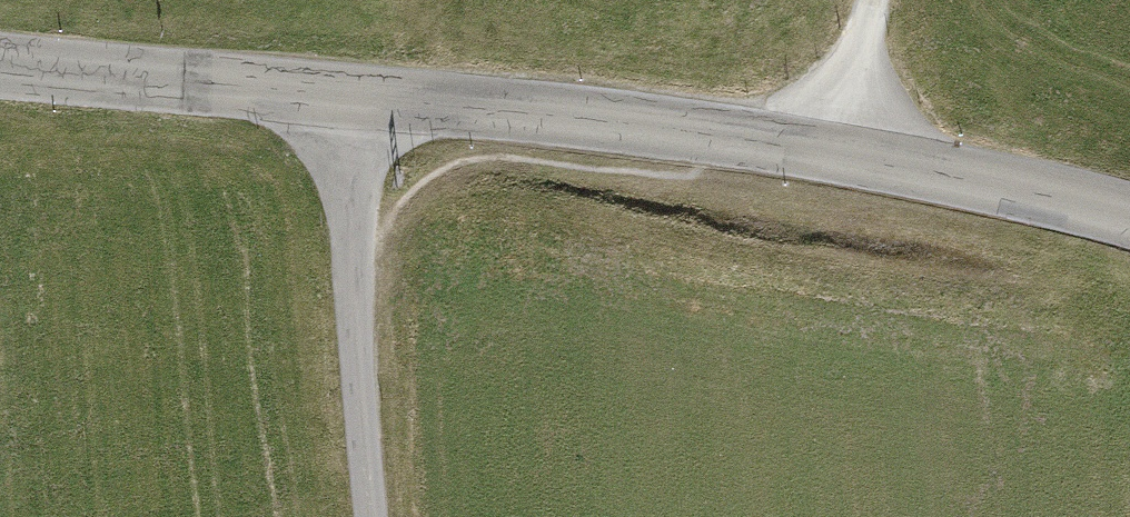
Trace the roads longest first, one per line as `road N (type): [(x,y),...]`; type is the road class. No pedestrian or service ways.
road 1 (tertiary): [(354,96),(601,117),(851,155),(1129,215)]
road 2 (unclassified): [(354,96),(351,263),(370,516)]
road 3 (tertiary): [(0,65),(354,96)]
road 4 (track): [(851,155),(874,0)]

